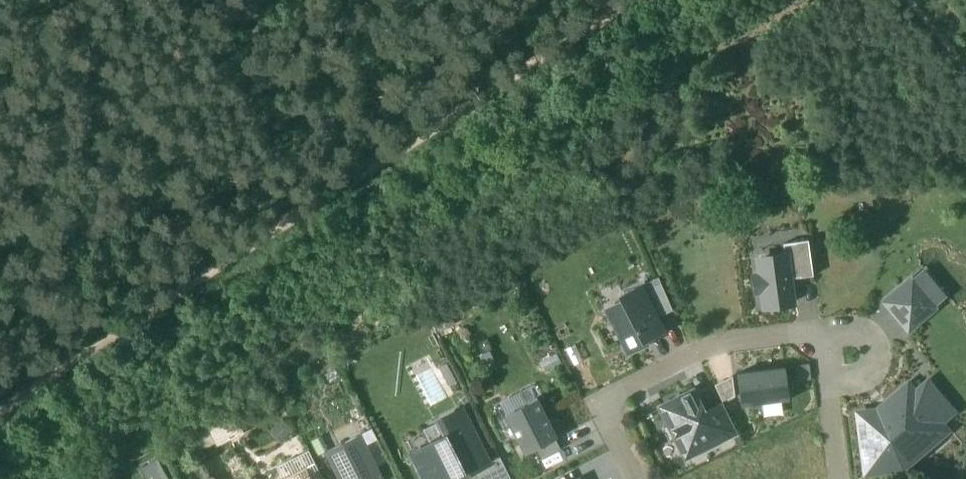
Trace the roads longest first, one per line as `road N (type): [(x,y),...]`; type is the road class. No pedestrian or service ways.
road 1 (track): [(0,420),(636,0)]
road 2 (residential): [(639,478),(597,395),(708,346),(816,330)]
road 3 (residential): [(828,383),(862,375),(872,350),(864,330),(816,330)]

